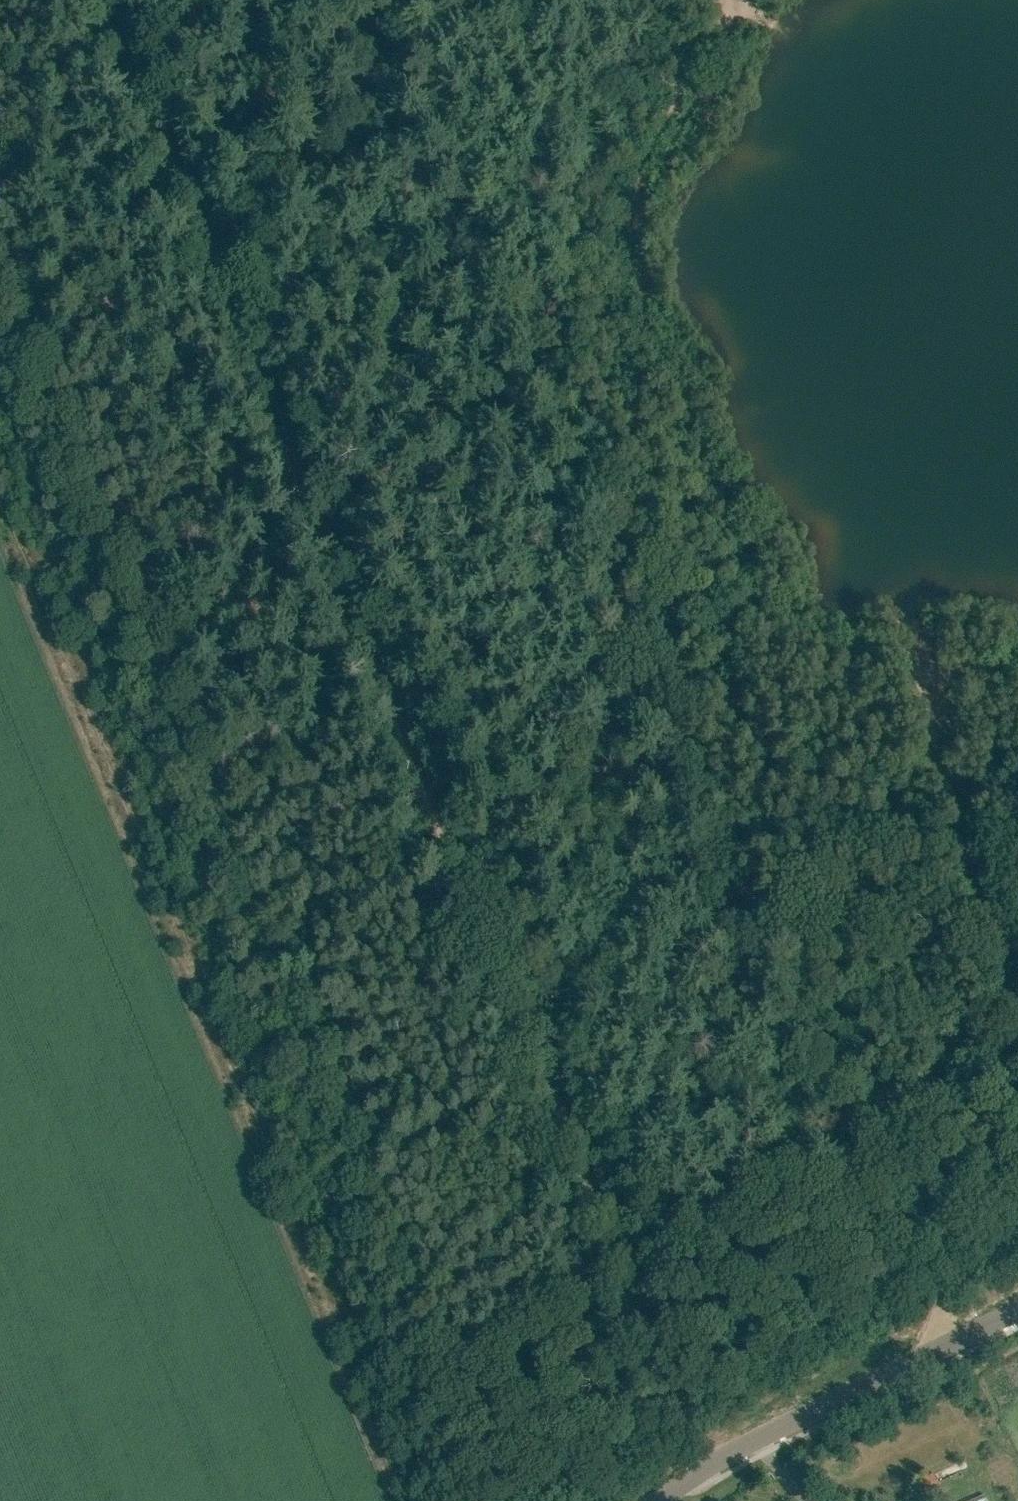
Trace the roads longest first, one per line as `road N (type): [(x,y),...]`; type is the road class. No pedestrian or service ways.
road 1 (unclassified): [(661,1500),(703,1471),(1017,1312)]
road 2 (track): [(949,847),(1017,1017)]

